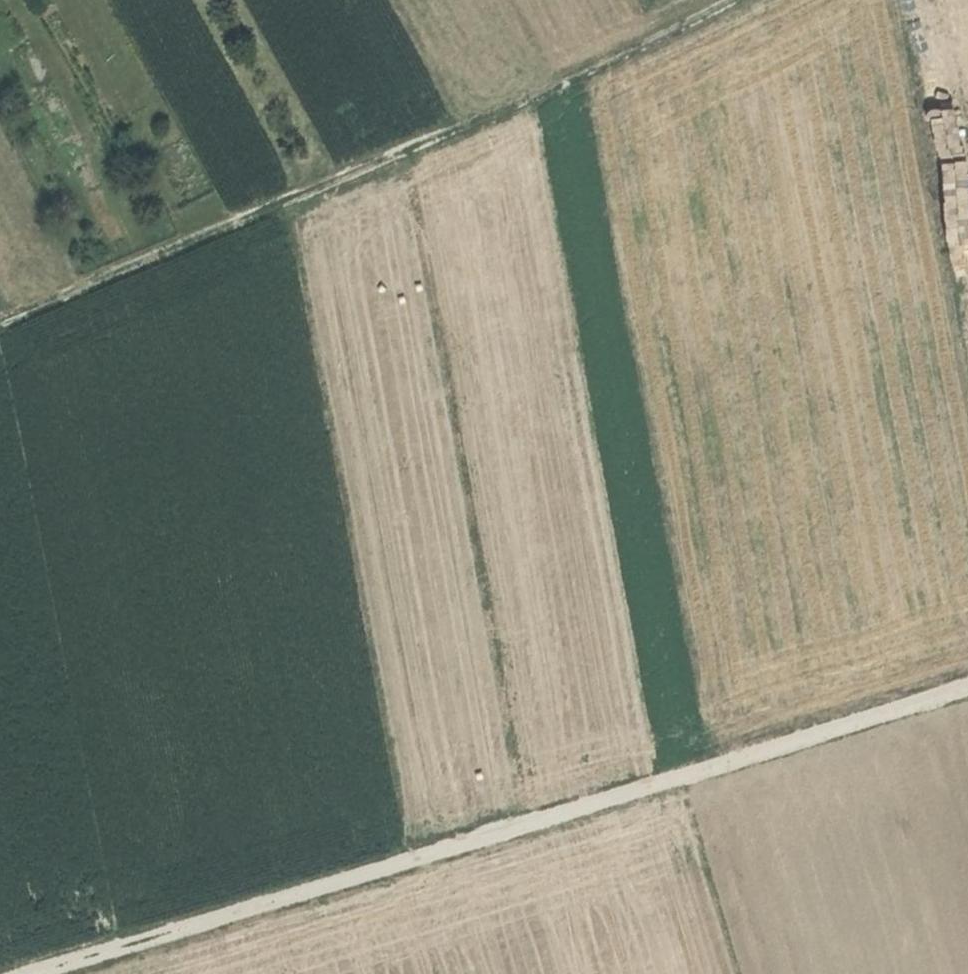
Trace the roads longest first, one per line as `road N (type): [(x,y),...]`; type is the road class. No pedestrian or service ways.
road 1 (track): [(33,973),(967,691)]
road 2 (track): [(0,322),(527,102),(728,0)]

